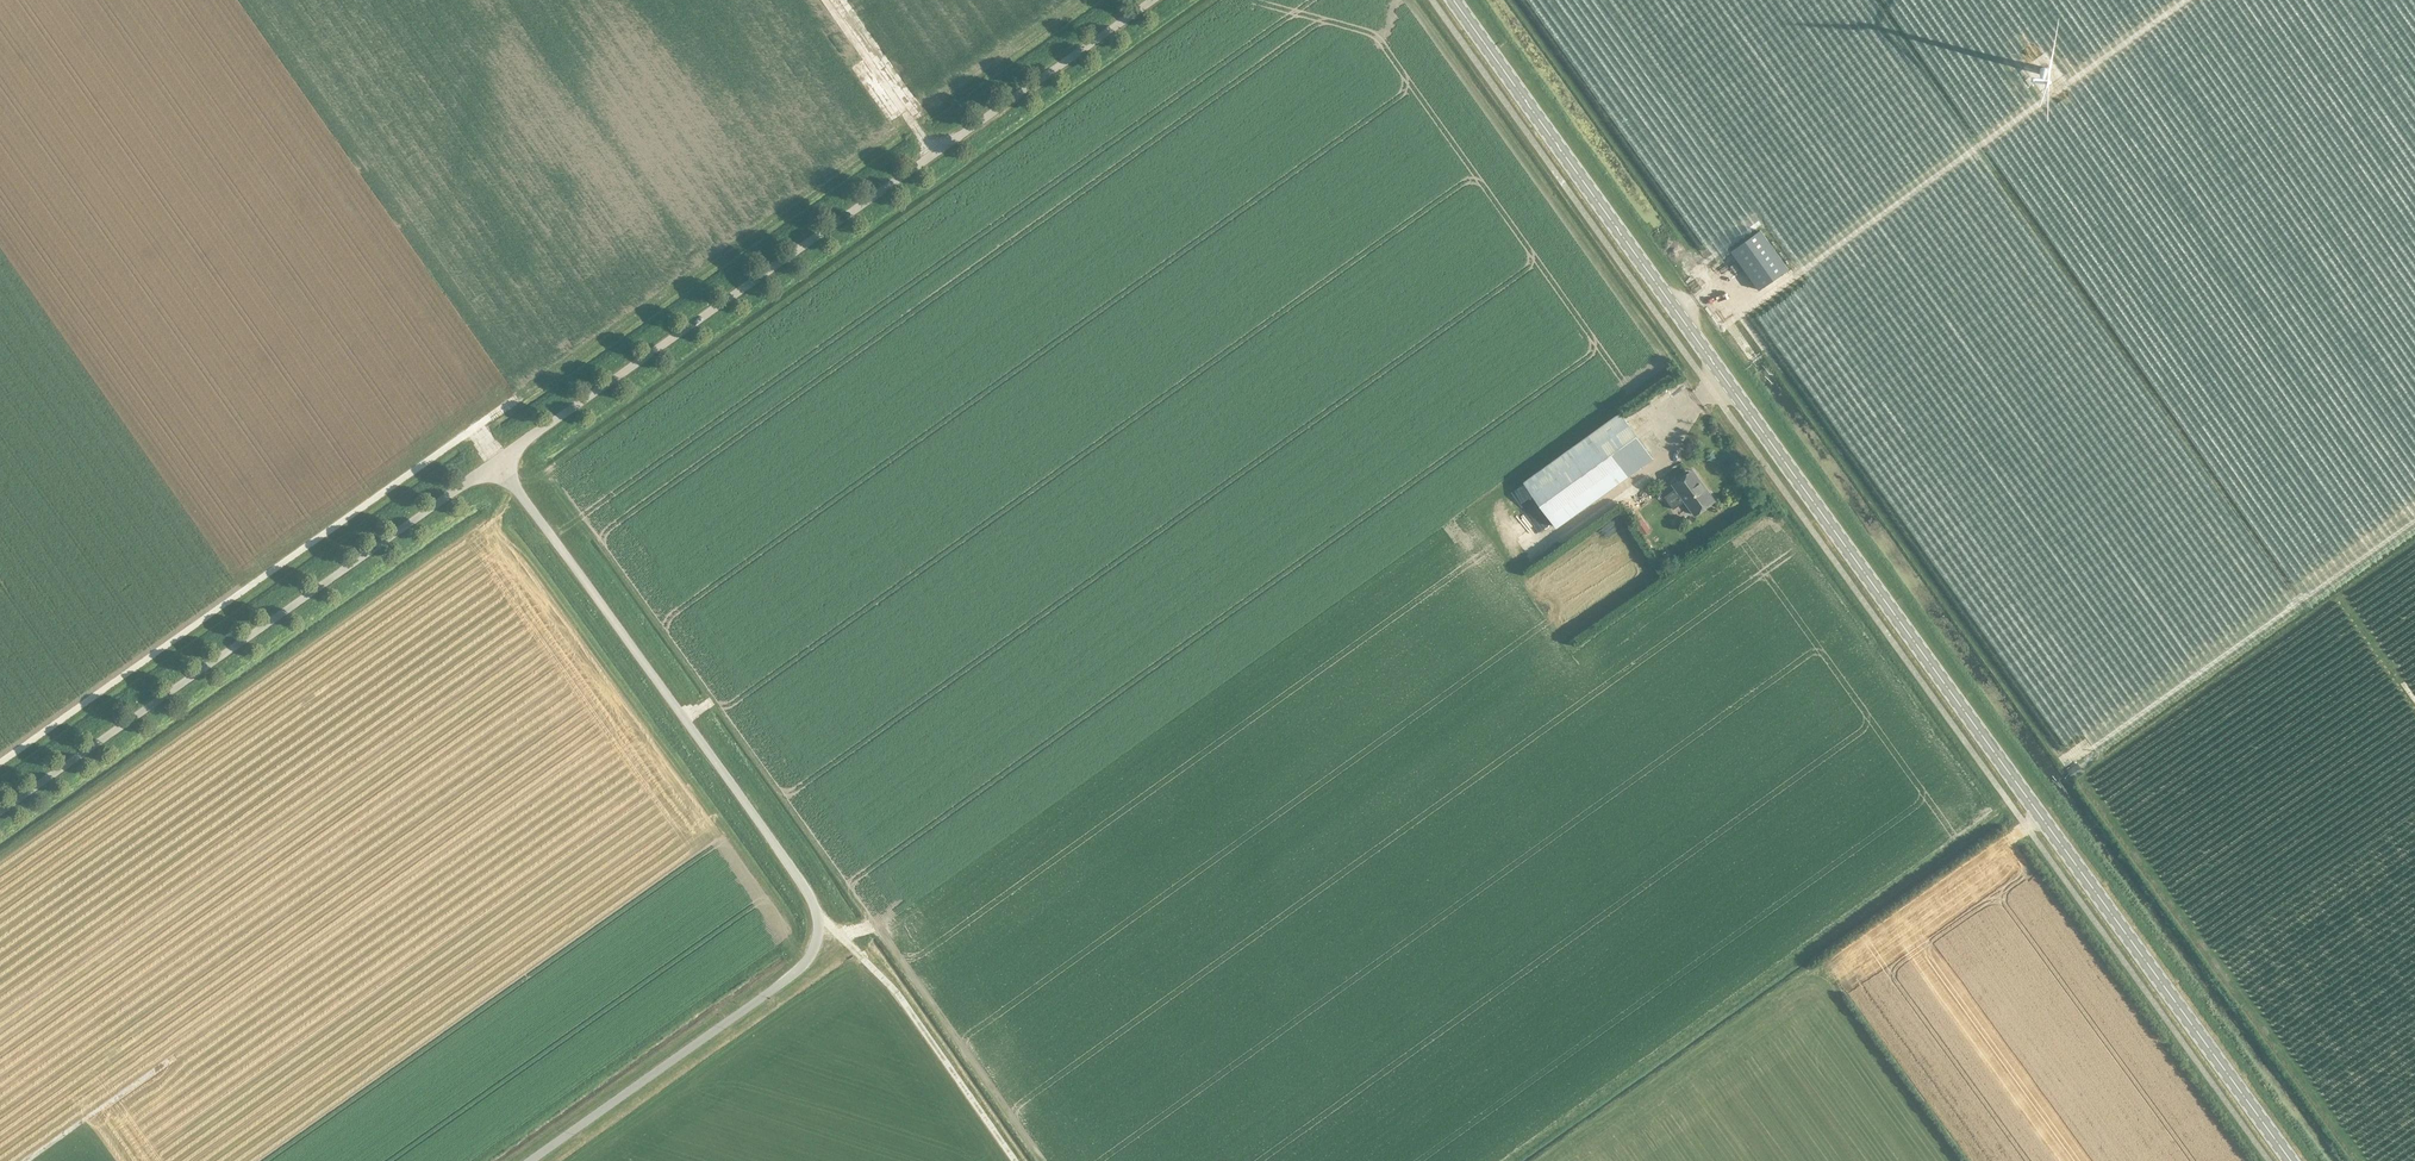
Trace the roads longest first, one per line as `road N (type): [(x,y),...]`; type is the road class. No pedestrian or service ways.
road 1 (secondary): [(2291,1160),(1453,0)]
road 2 (unclassified): [(0,811),(1151,0)]
road 3 (track): [(818,915),(852,937),(1012,1160)]

